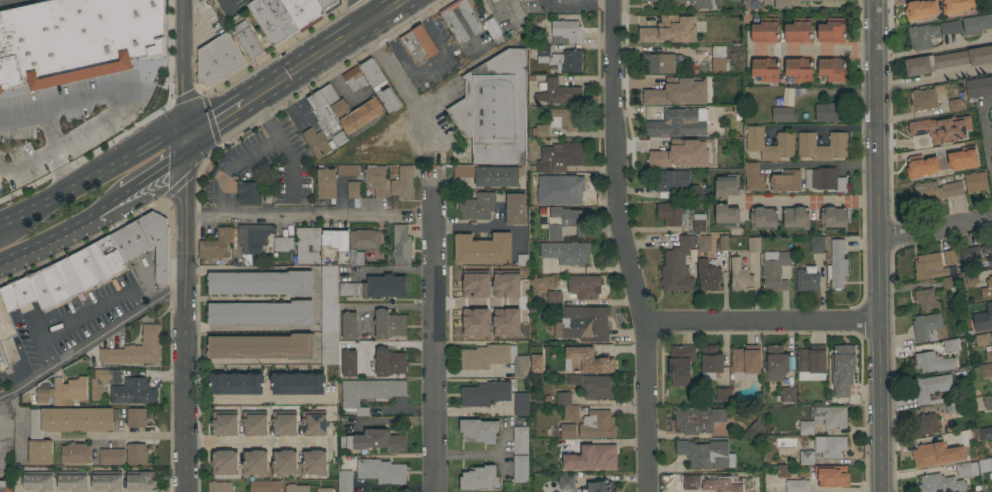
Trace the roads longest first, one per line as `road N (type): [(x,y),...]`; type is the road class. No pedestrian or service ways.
road 1 (residential): [(649,491),(646,324),(618,225),(613,0)]
road 2 (tertiary): [(881,491),(878,0)]
road 3 (residential): [(187,491),(184,139)]
road 4 (residential): [(436,491),(435,179)]
road 5 (residential): [(646,324),(878,322)]
road 6 (primary): [(184,139),(0,225)]
road 7 (primary): [(244,104),(411,0)]
road 8 (residential): [(184,139),(185,0)]
road 9 (primary): [(0,262),(122,196)]

